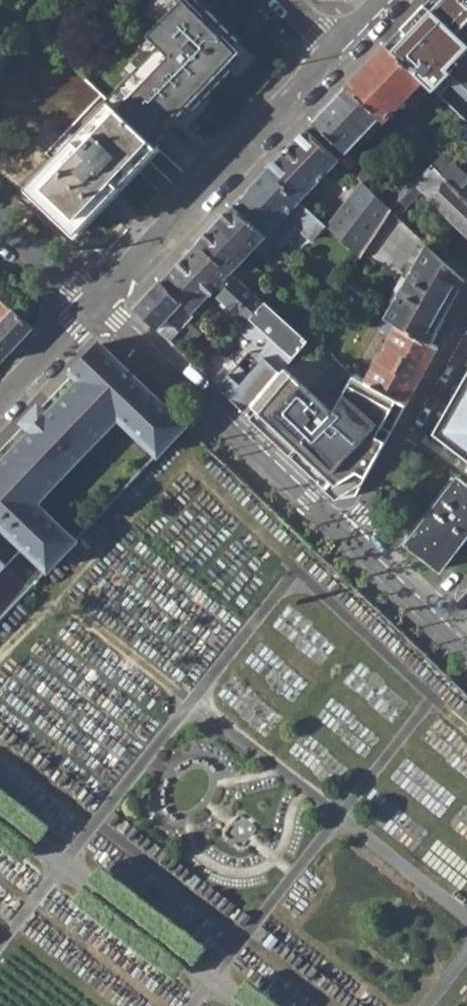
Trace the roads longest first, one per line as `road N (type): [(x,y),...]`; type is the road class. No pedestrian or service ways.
road 1 (residential): [(333,50),(96,304)]
road 2 (residential): [(96,304),(344,535)]
road 3 (residential): [(466,327),(344,535)]
road 4 (residential): [(344,535),(466,647)]
road 5 (residential): [(96,304),(0,405)]
road 6 (residential): [(96,304),(0,225)]

